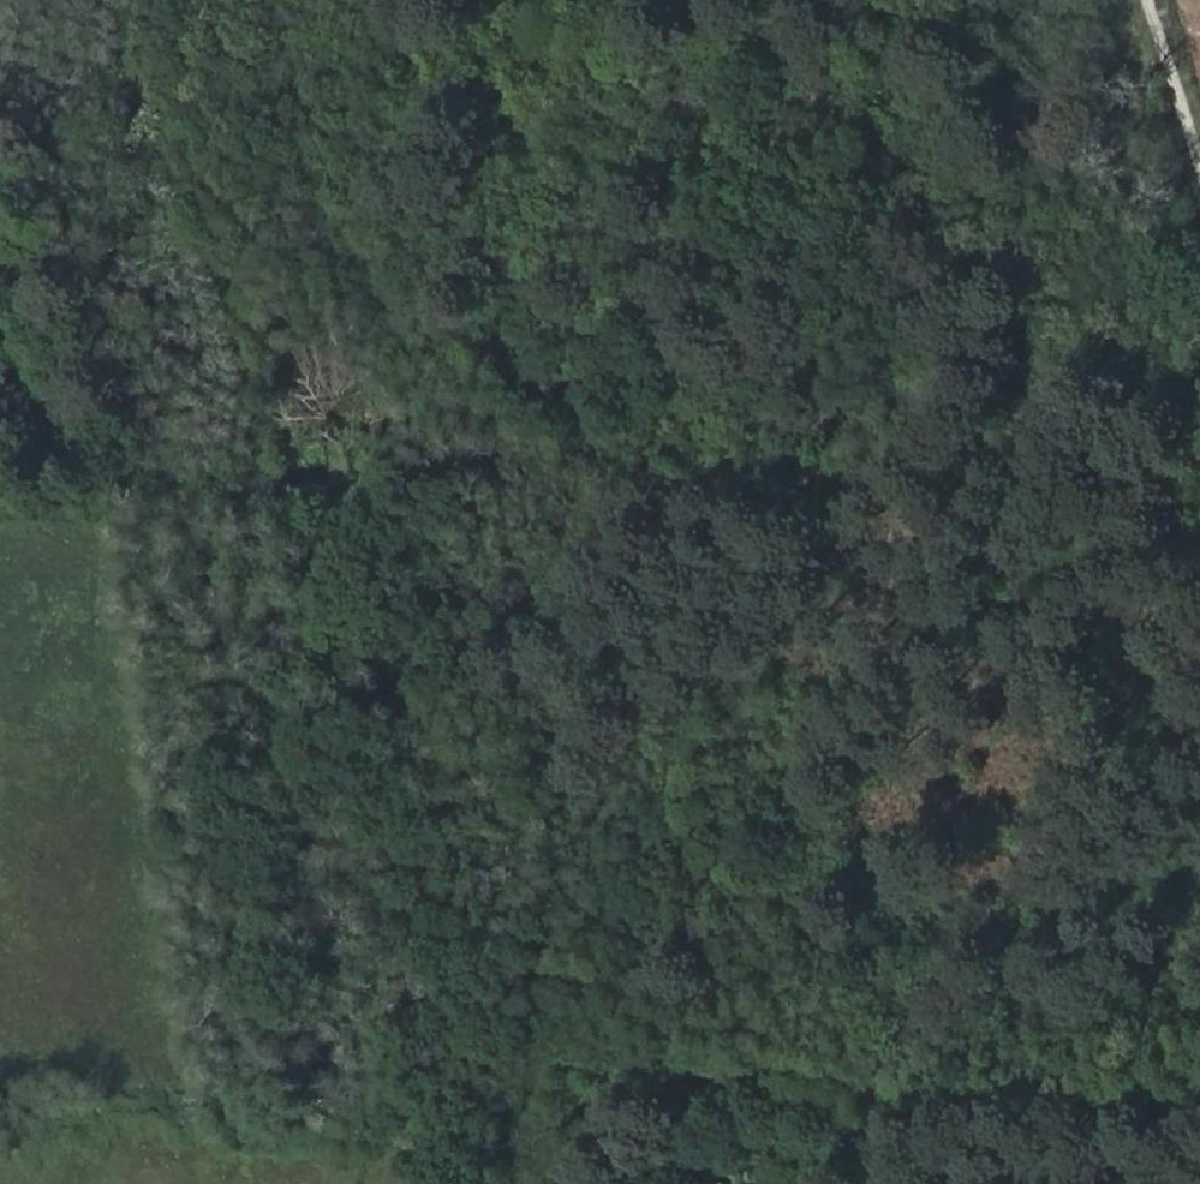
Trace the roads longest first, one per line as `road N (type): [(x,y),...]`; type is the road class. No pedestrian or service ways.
road 1 (track): [(1148,0),(1199,165)]

